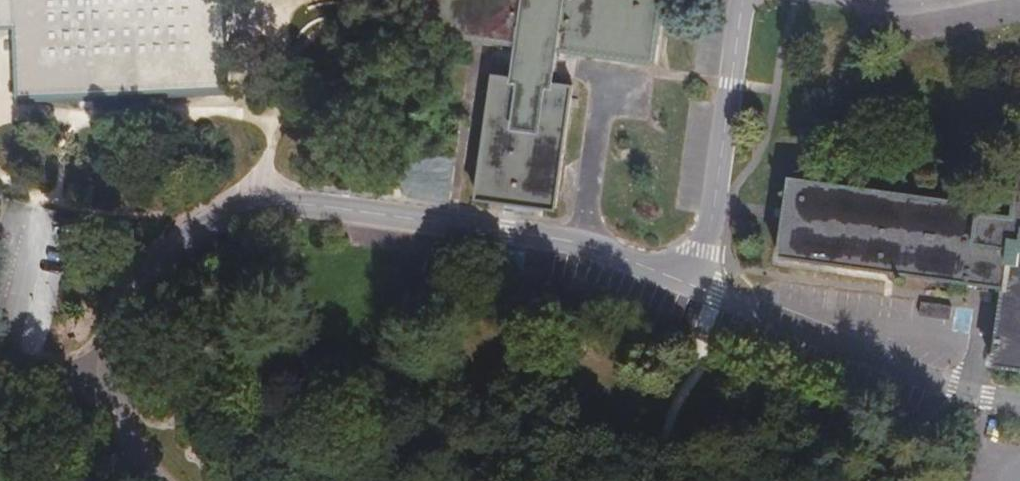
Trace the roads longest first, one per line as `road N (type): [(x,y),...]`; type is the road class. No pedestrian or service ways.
road 1 (unclassified): [(691,285),(580,243),(331,209),(247,208),(157,258),(129,292),(110,341),(105,394)]
road 2 (unclassified): [(1019,403),(959,394),(691,285)]
road 3 (unclassified): [(742,0),(701,250)]

